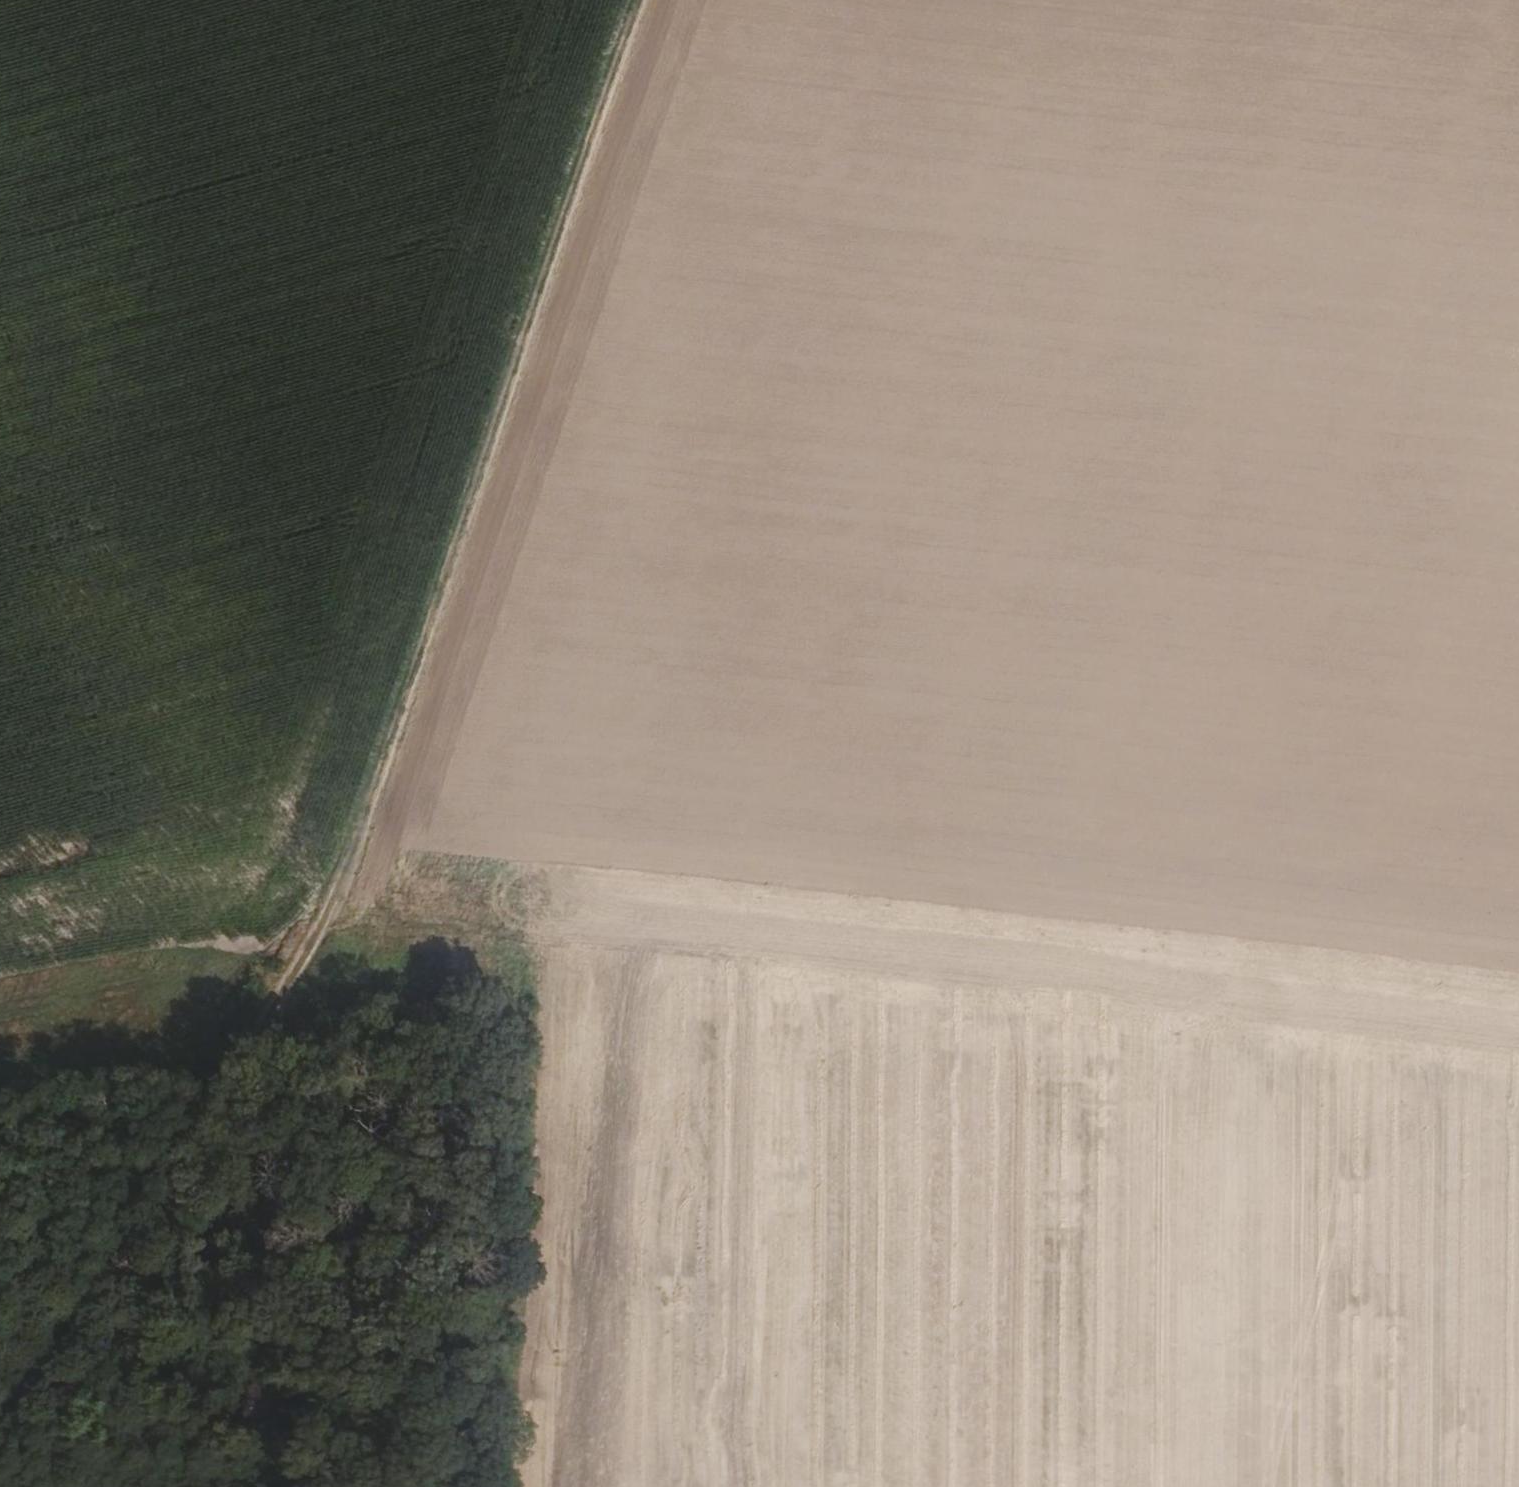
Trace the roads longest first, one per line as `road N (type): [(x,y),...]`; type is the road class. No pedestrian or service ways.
road 1 (track): [(640,0),(320,931),(0,1435)]

